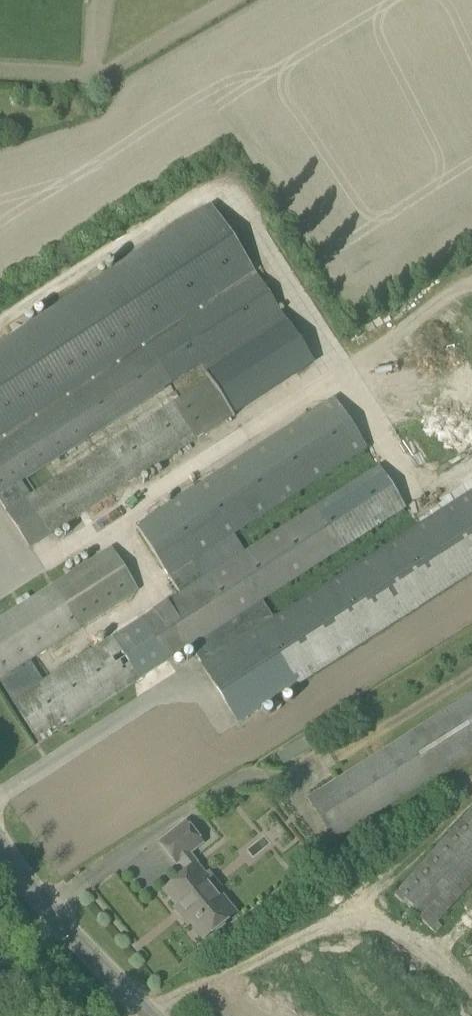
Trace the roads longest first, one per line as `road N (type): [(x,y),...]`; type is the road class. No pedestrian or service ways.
road 1 (unclassified): [(147,1015),(70,935),(0,841)]

